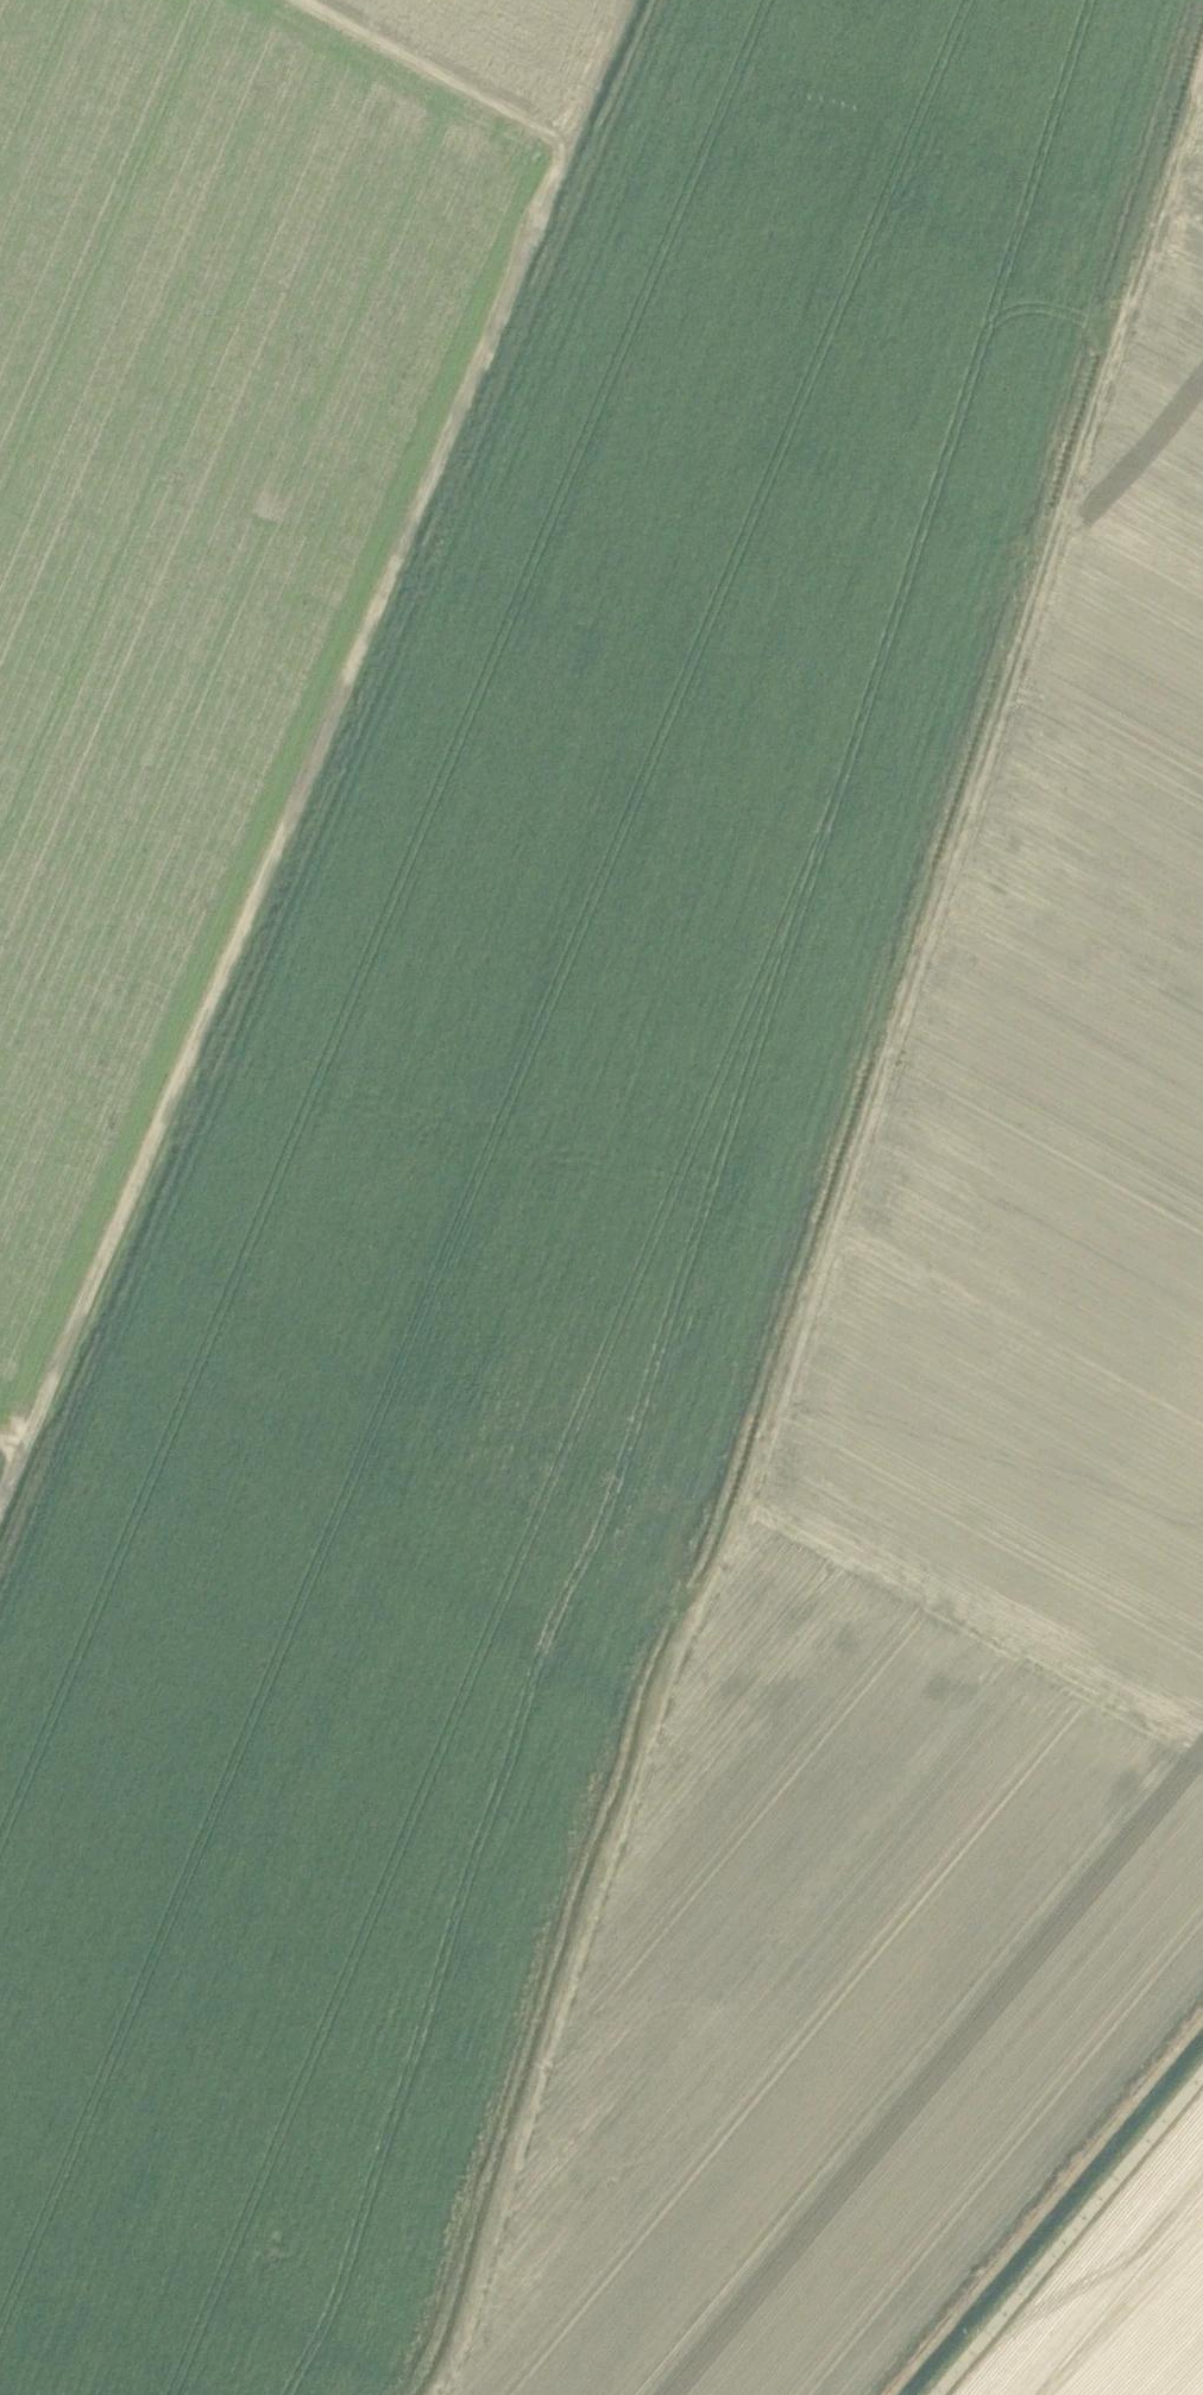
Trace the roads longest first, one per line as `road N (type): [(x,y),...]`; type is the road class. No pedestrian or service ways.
road 1 (track): [(939,2394),(1202,2074)]

